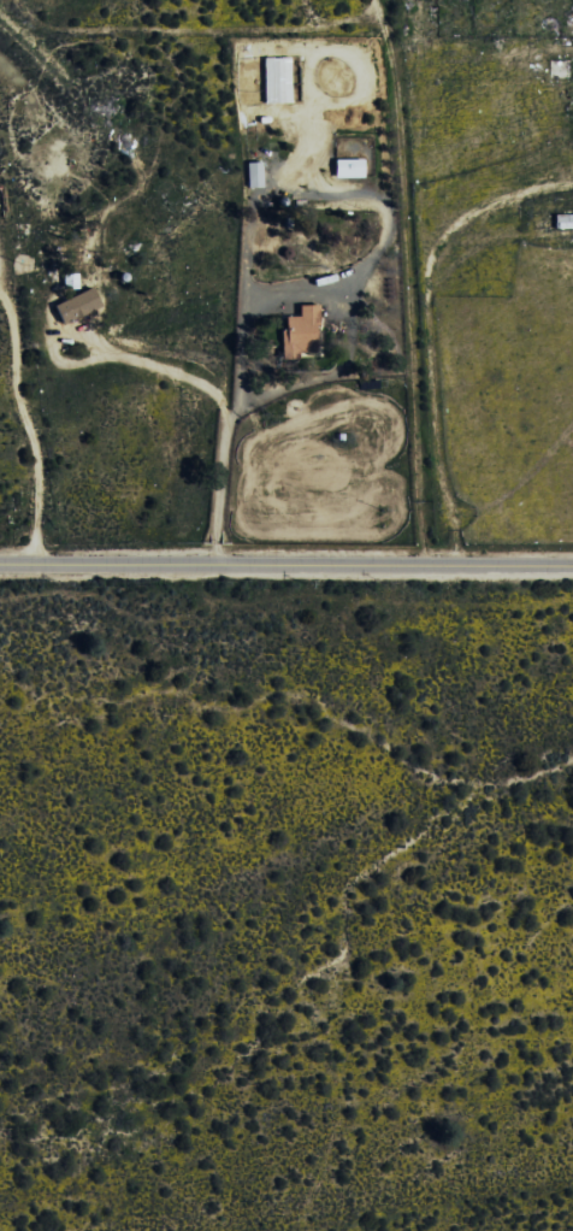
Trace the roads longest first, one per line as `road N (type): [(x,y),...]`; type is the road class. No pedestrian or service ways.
road 1 (tertiary): [(0,569),(572,570)]

